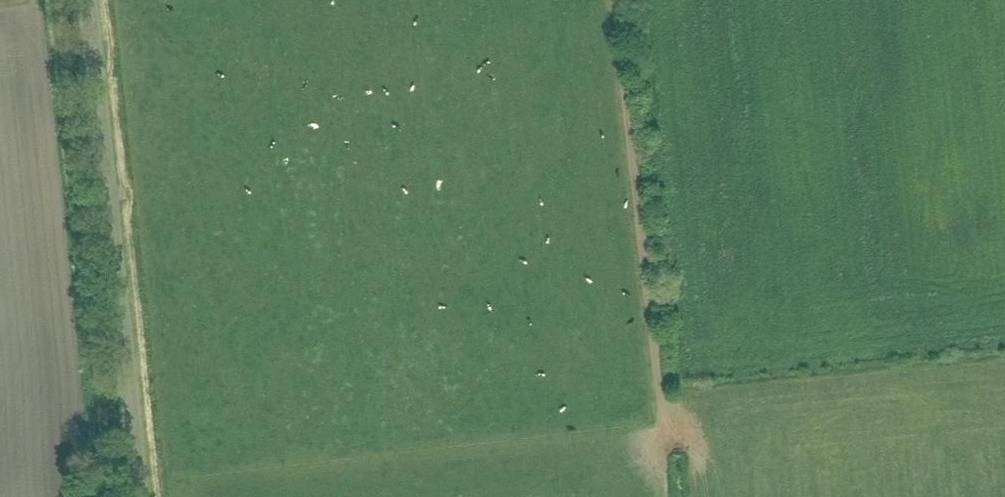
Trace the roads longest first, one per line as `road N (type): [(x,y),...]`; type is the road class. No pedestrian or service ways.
road 1 (unclassified): [(144,496),(90,0)]

